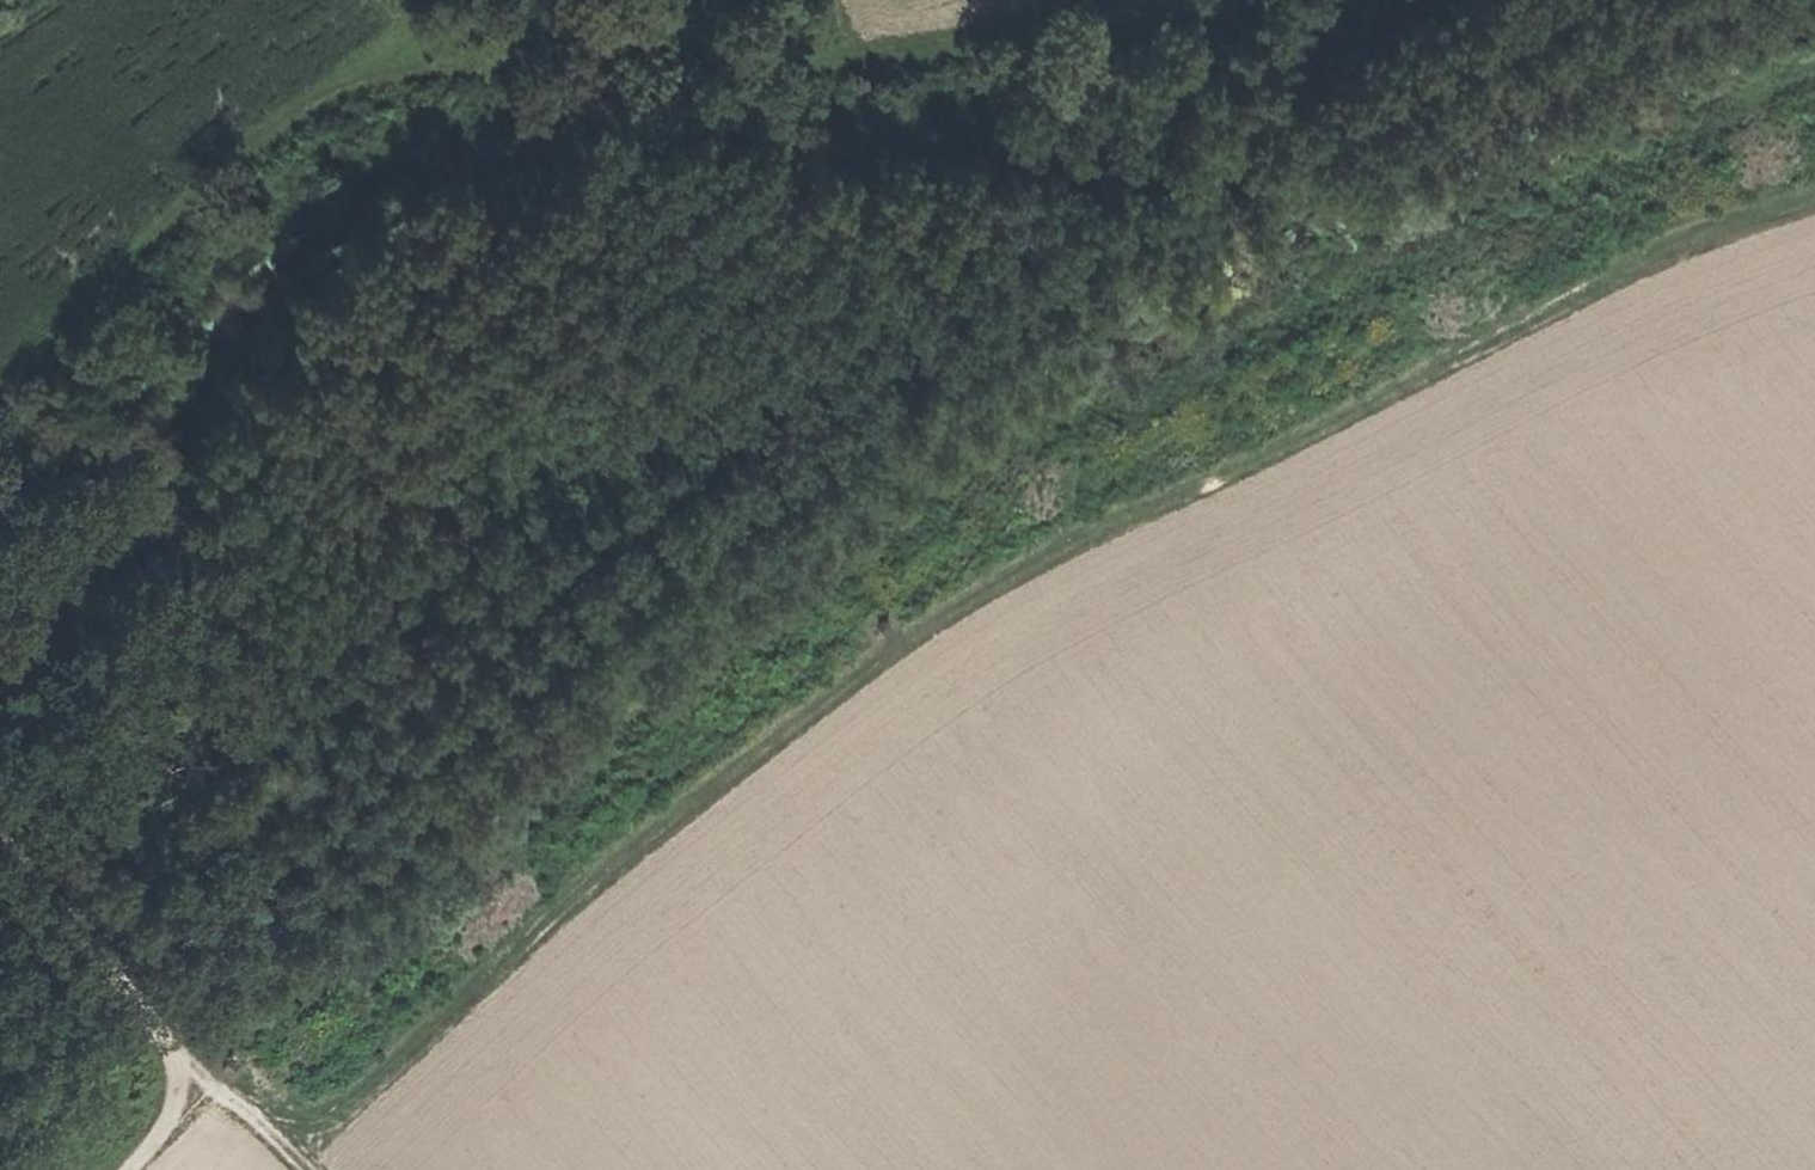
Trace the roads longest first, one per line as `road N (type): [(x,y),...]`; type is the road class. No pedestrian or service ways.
road 1 (track): [(252,1143),(769,735),(947,607),(1039,556),(1259,462),(1548,304),(1814,205)]
road 2 (track): [(0,842),(172,1058)]
road 3 (track): [(172,1058),(276,1169)]
road 4 (track): [(172,1058),(171,1095),(146,1156),(130,1169)]

